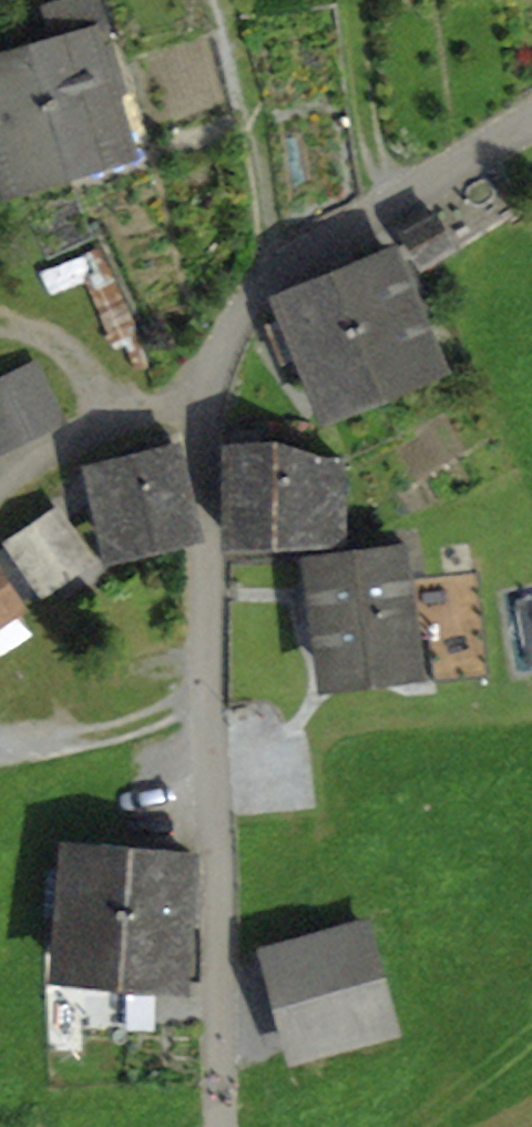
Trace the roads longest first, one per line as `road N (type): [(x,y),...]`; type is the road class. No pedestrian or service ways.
road 1 (residential): [(531,120),(272,270),(210,384),(220,1126)]

